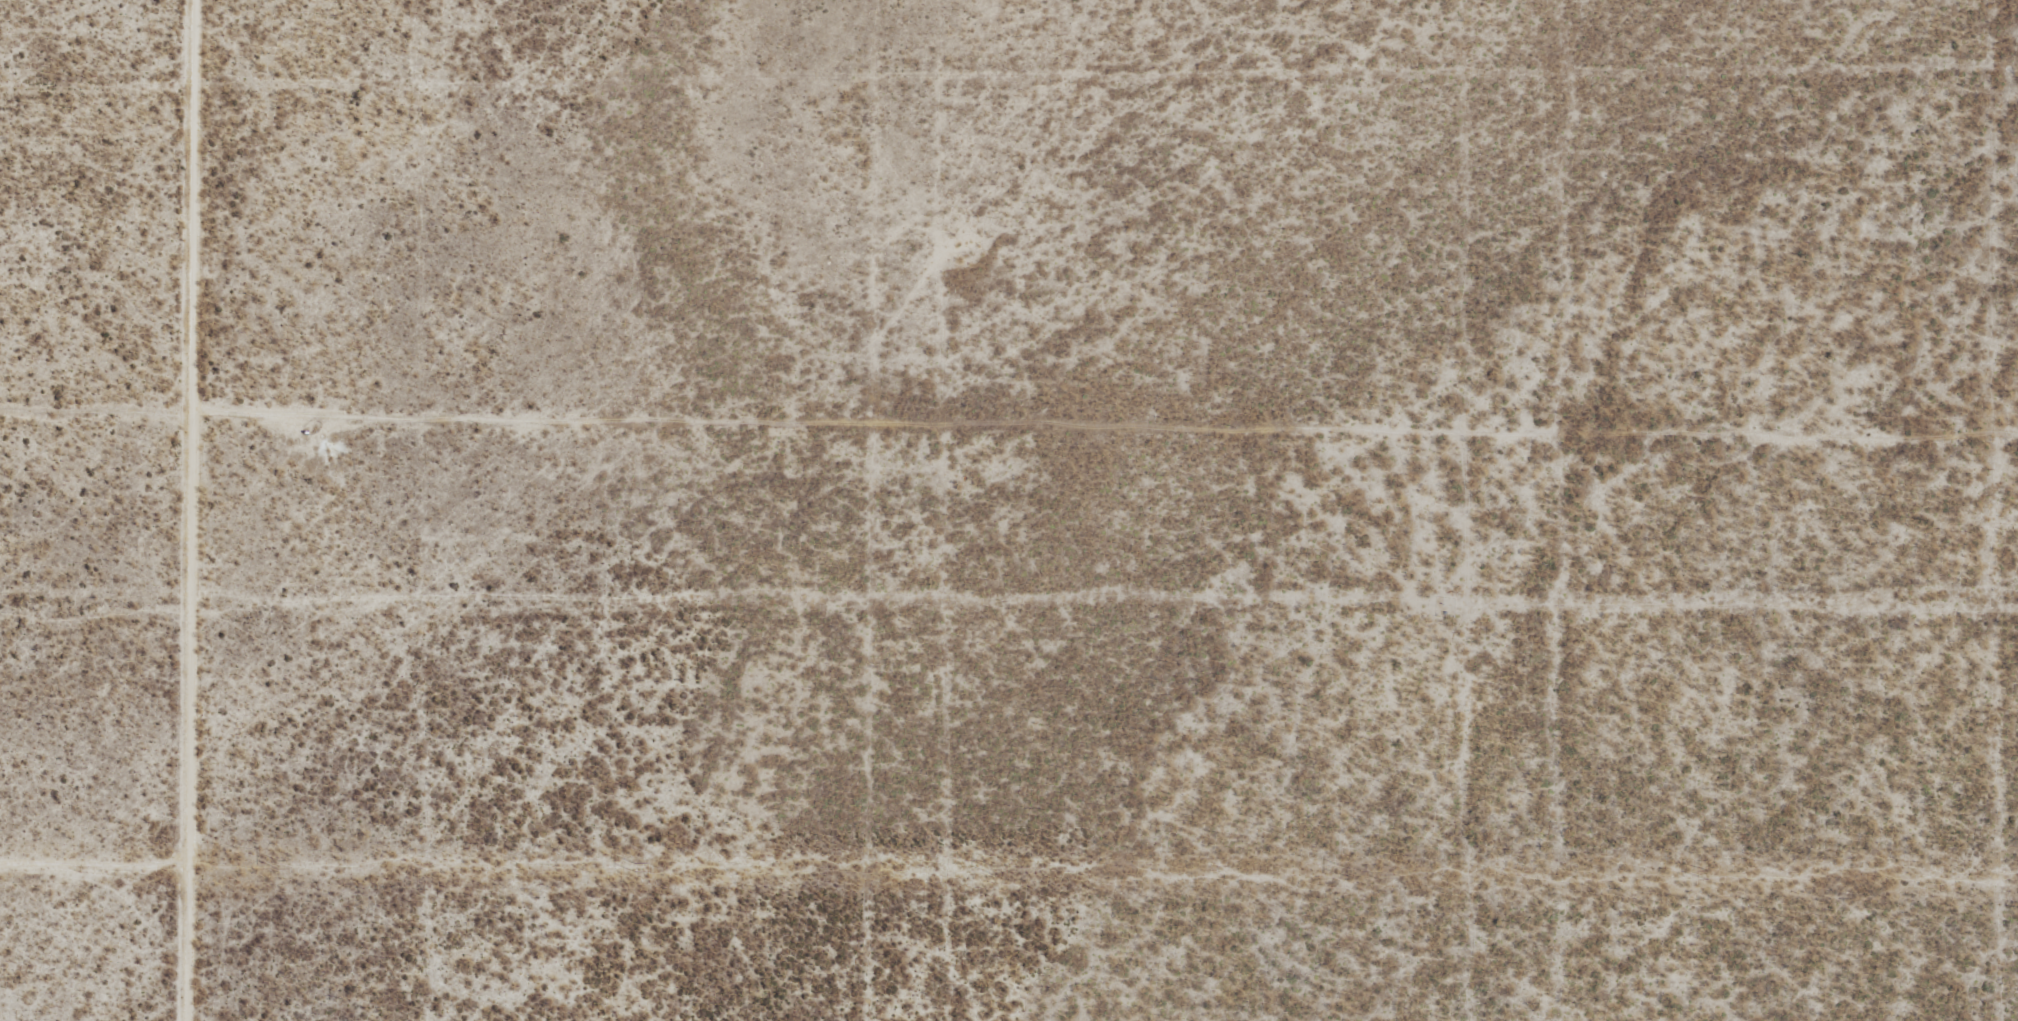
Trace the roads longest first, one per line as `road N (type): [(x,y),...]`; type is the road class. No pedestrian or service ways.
road 1 (track): [(201,1020),(204,0)]

